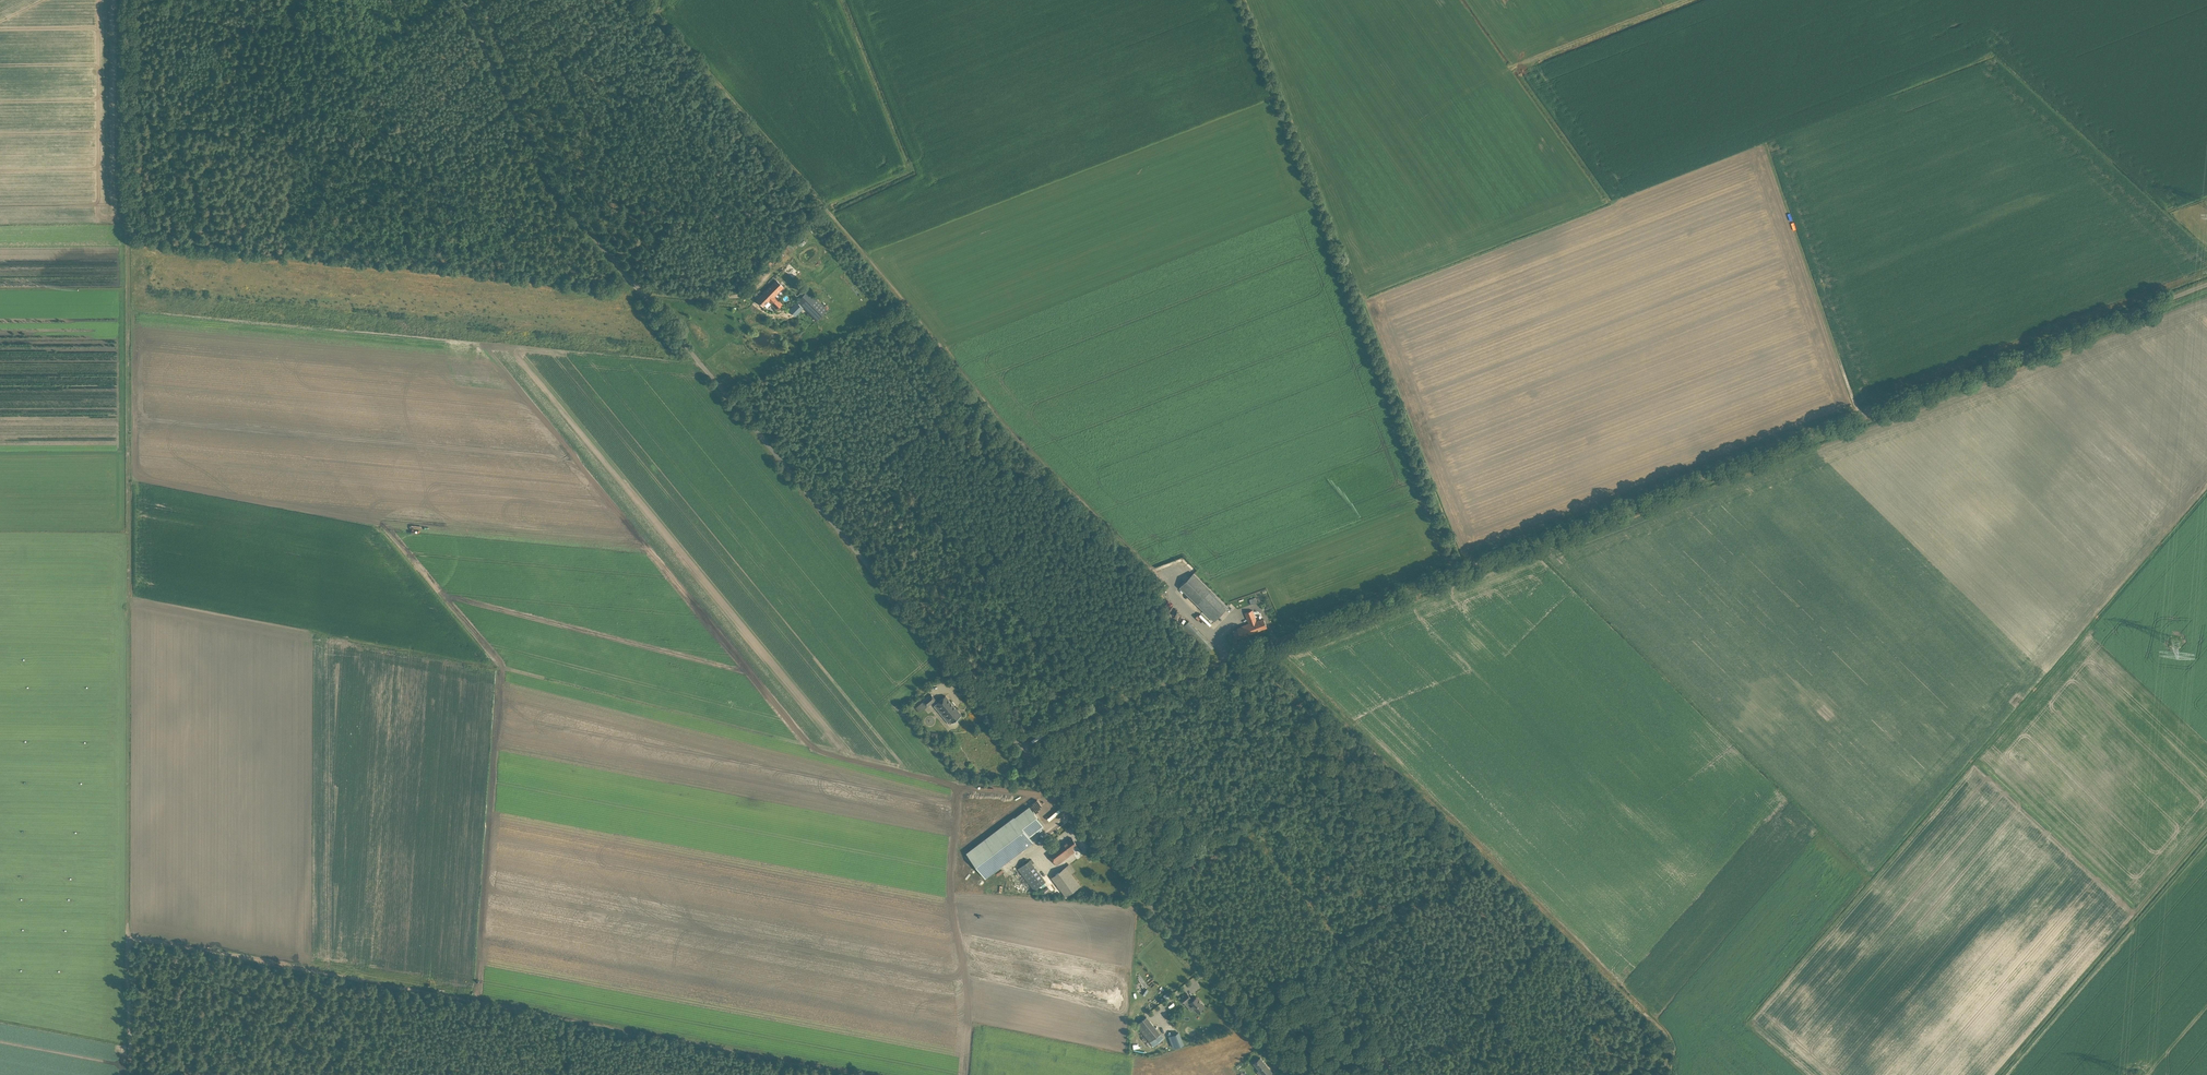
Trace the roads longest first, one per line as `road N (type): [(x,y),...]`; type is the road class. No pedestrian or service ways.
road 1 (unclassified): [(1016,750),(1046,722),(2206,287)]
road 2 (track): [(129,0),(129,1074)]
road 3 (unclassified): [(1016,750),(542,179),(461,0)]
road 4 (track): [(1237,655),(1005,426),(813,188),(637,0)]
road 5 (track): [(880,1074),(129,931)]
road 6 (track): [(1668,1050),(1660,1030),(1264,645)]
road 7 (unclassified): [(1285,1074),(1016,750)]
road 8 (track): [(1481,856),(1232,1011)]
road 9 (track): [(1765,146),(1860,417)]
road 10 (track): [(2027,695),(2206,490)]
road 11 (track): [(1683,0),(1517,68)]
road 12 (track): [(509,100),(624,0)]
road 13 (track): [(635,288),(733,296),(756,288)]

